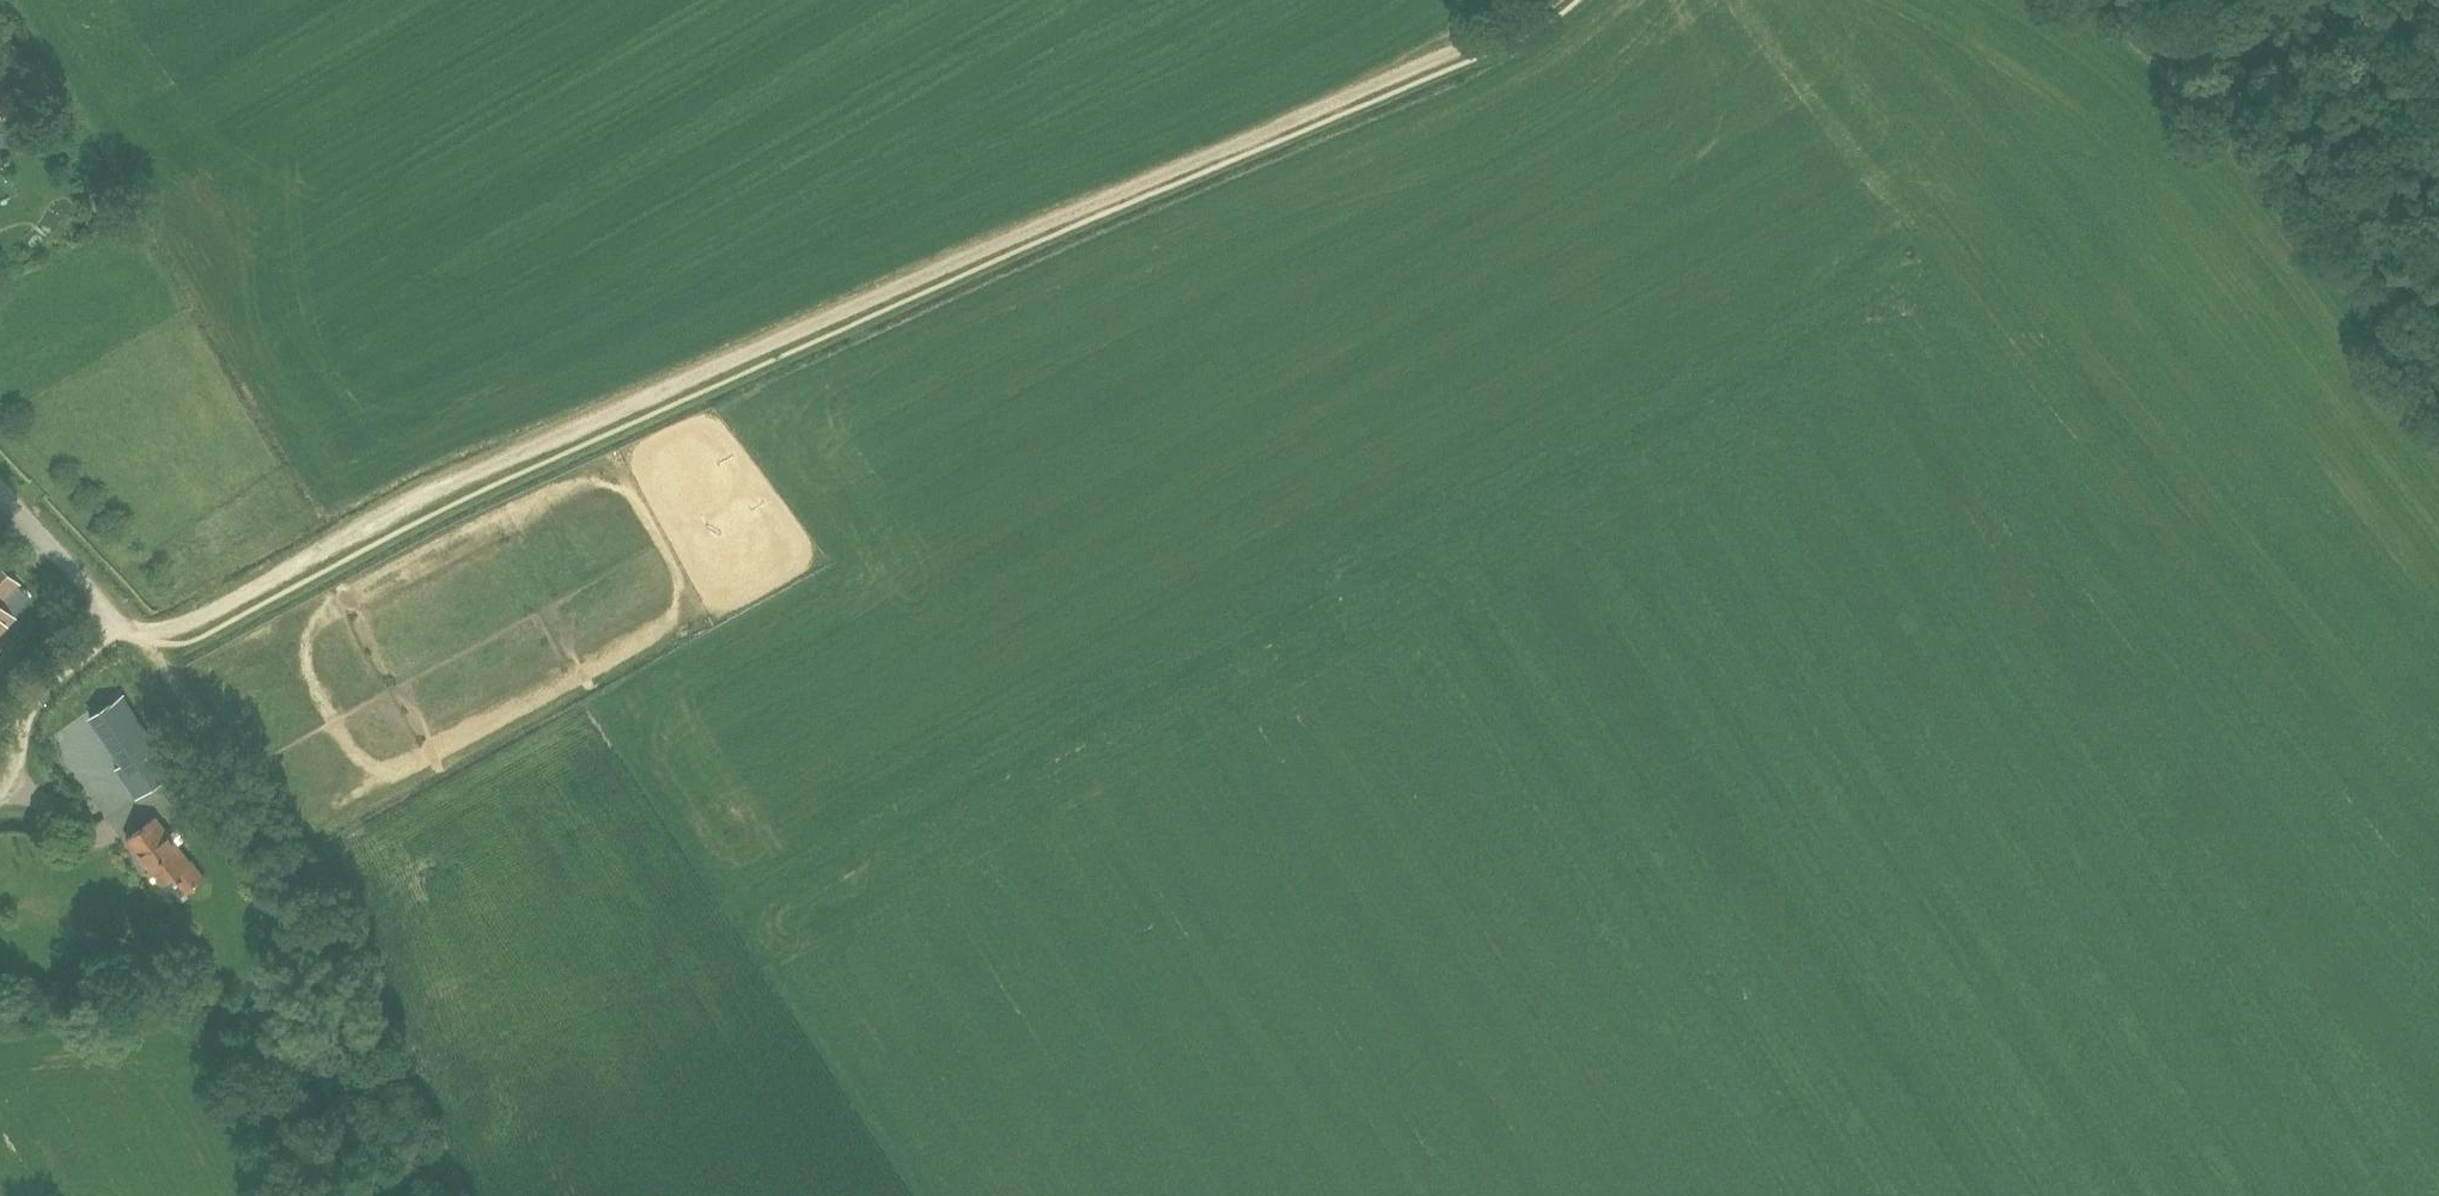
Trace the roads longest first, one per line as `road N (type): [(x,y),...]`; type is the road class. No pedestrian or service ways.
road 1 (track): [(1558,0),(1518,24),(463,479),(189,625),(118,624)]
road 2 (track): [(118,624),(240,744),(290,818),(453,1195)]
road 3 (track): [(357,783),(299,662),(305,638),(326,611),(588,484),(627,492),(641,506),(679,577),(674,622)]
road 4 (track): [(290,818),(674,622)]
road 5 (unclassified): [(0,792),(18,761),(32,692),(118,624),(0,497)]

